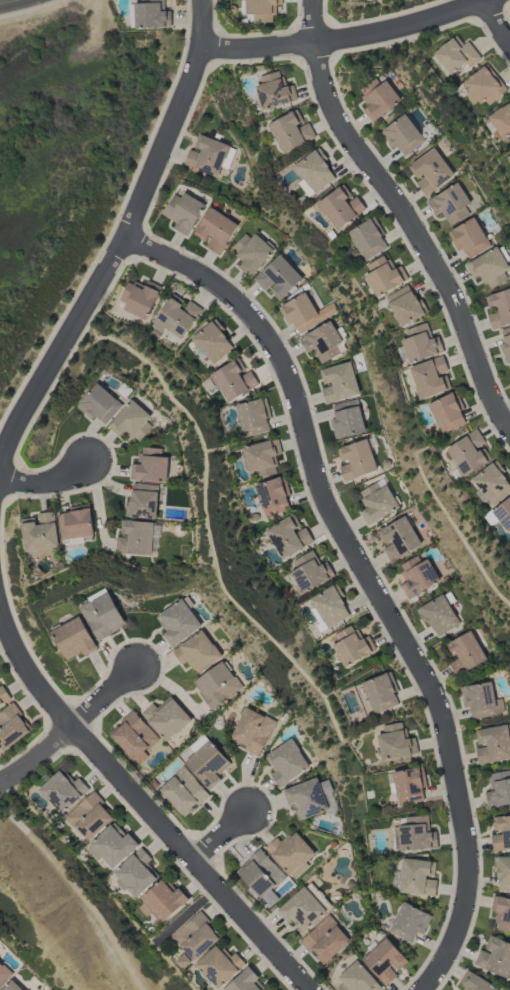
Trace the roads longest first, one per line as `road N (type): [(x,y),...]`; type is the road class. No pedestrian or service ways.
road 1 (residential): [(422,989),(461,923),(468,880),(466,825),(443,713),(319,484),(293,378),(270,336),(215,282),(130,239)]
road 2 (residential): [(204,0),(203,46),(190,89),(130,239),(11,437),(0,469)]
road 3 (residential): [(0,608),(41,691),(312,989)]
road 4 (residential): [(509,429),(440,268),(330,107),(316,0)]
road 5 (residential): [(203,46),(267,48),(360,36),(481,0)]
road 6 (residential): [(137,669),(0,782)]

